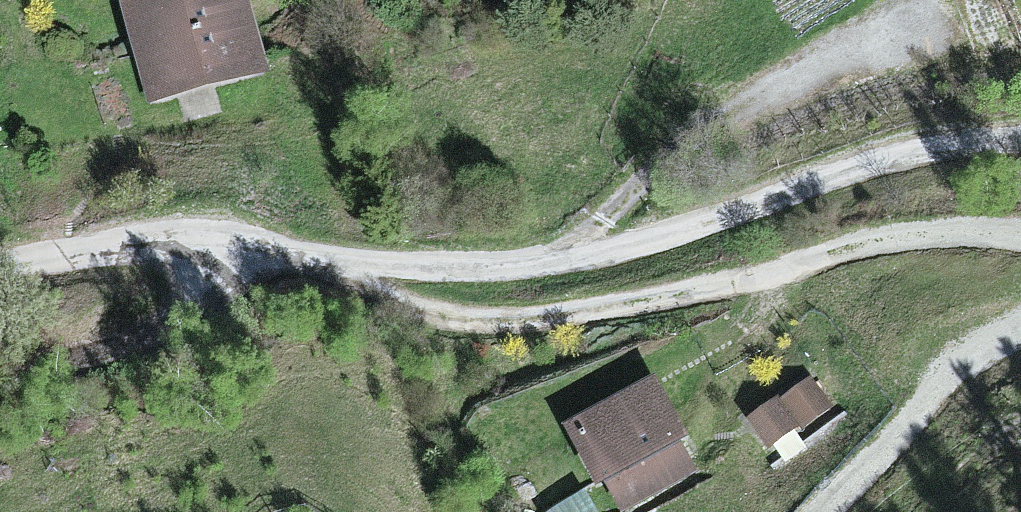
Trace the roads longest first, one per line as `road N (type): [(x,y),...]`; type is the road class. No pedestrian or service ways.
road 1 (track): [(333,267),(429,321),(625,310),(936,243),(1020,240)]
road 2 (track): [(184,253),(190,333),(0,379)]
road 3 (track): [(1020,322),(821,511)]

